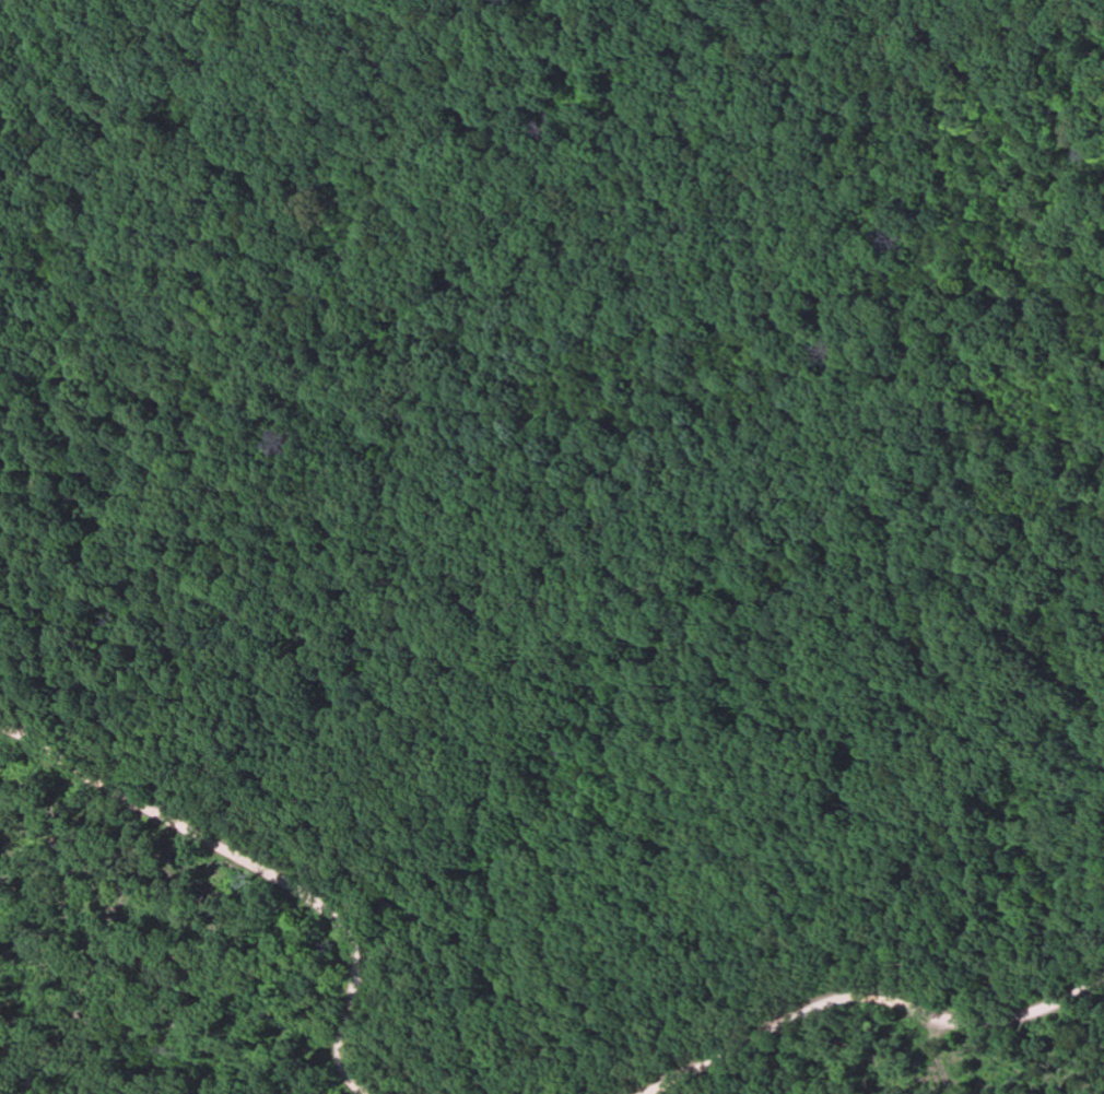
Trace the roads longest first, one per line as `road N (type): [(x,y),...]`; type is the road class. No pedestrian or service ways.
road 1 (residential): [(0,733),(30,743),(108,799),(273,882),(322,917),(344,953),(340,1064),(362,1093)]
road 2 (residential): [(658,1093),(836,1003),(994,1026),(1031,1020),(1103,985)]

